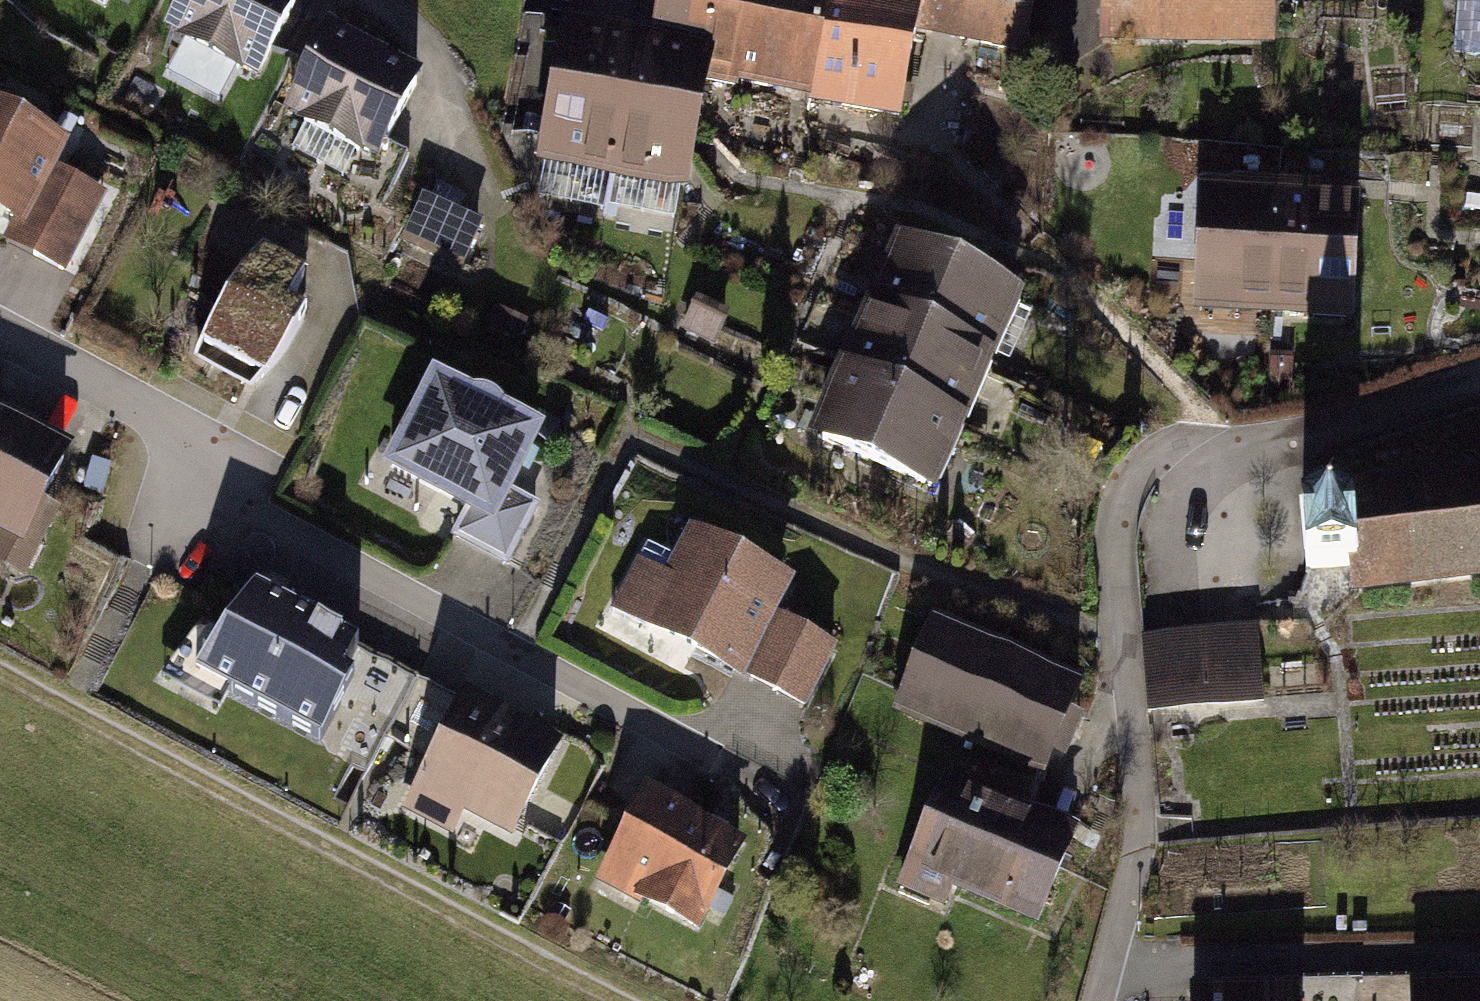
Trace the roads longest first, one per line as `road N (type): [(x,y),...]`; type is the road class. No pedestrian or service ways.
road 1 (residential): [(1102,1000),(1134,869),(1141,783),(1119,545),(1136,484),(1182,452),(1479,394)]
road 2 (track): [(0,675),(332,855),(624,1000)]
road 3 (residential): [(0,333),(225,462)]

